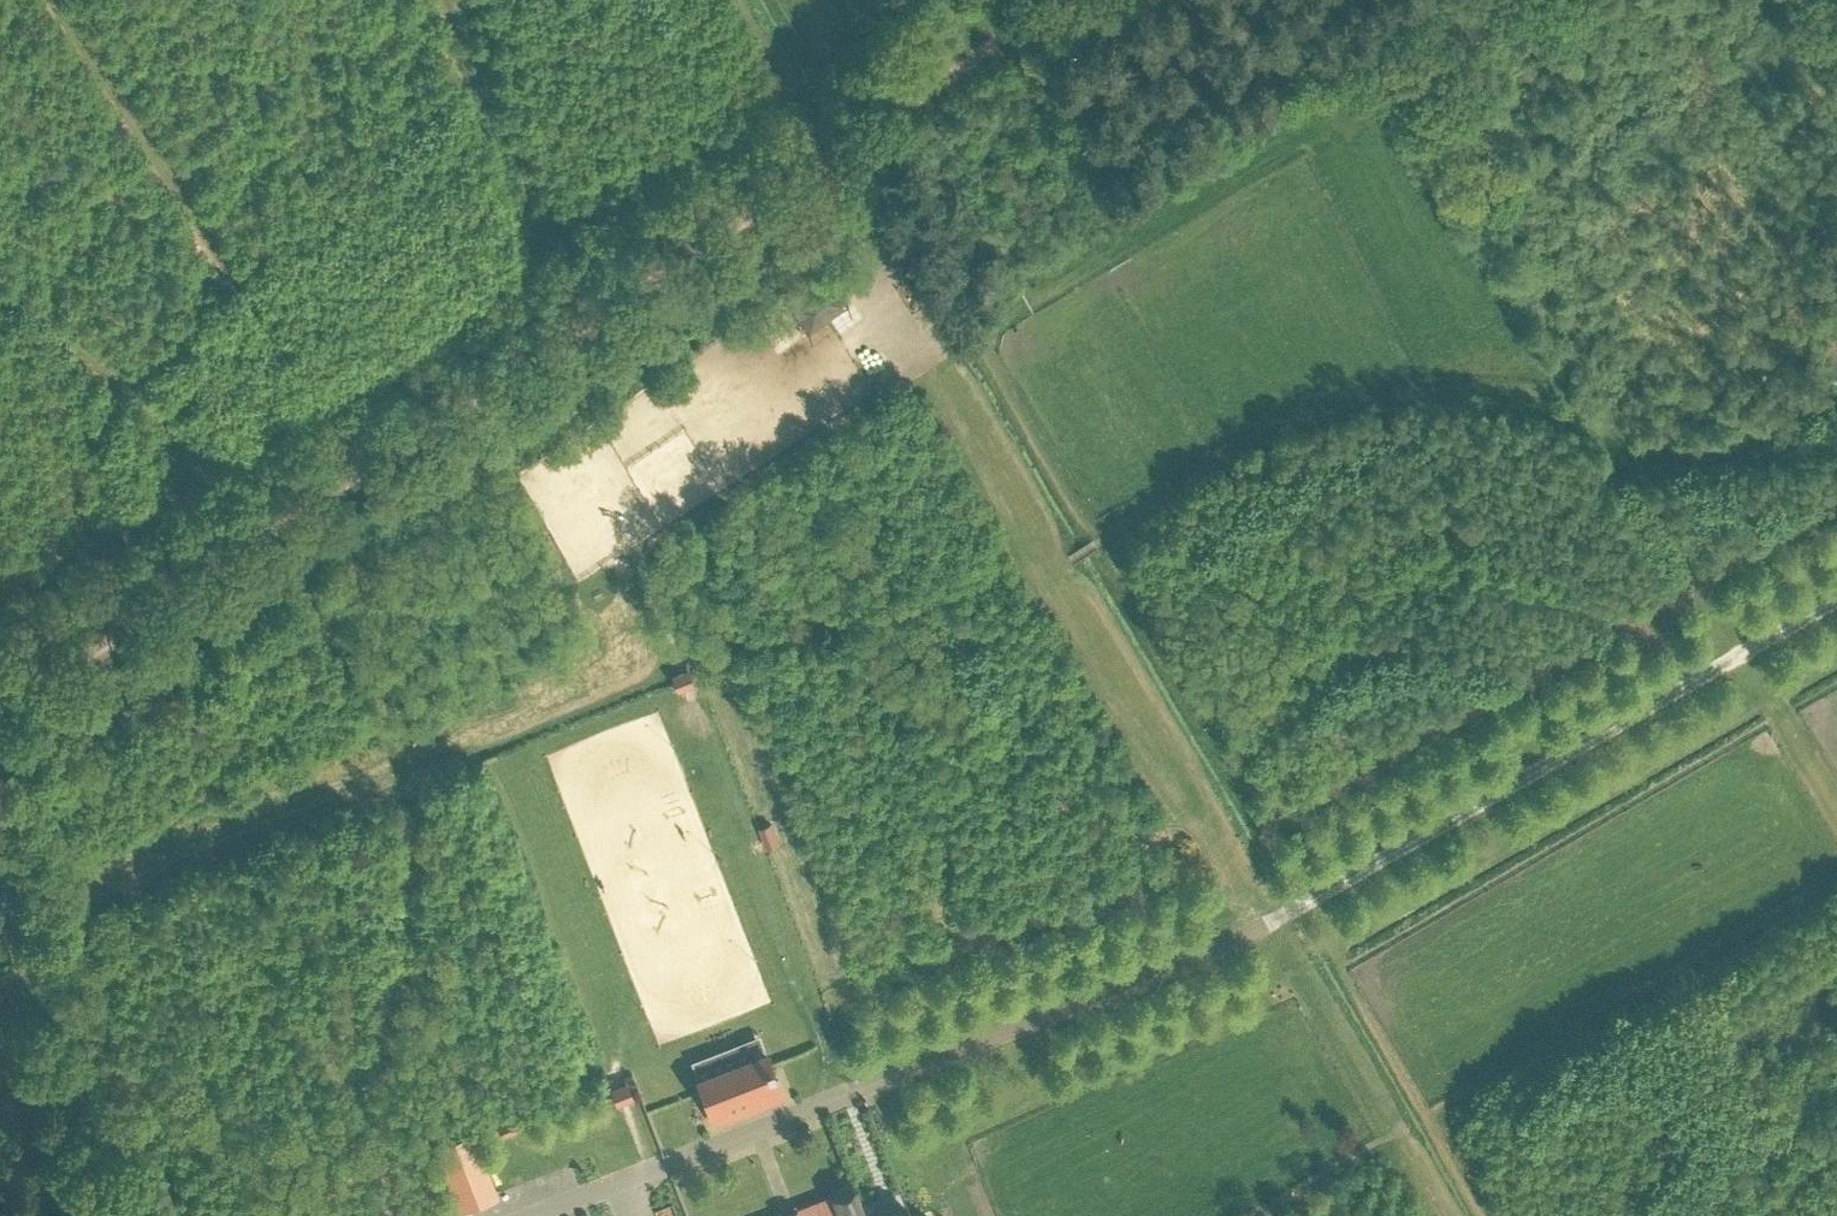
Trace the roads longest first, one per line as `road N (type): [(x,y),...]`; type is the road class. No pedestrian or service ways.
road 1 (track): [(0,710),(827,159),(1048,0)]
road 2 (track): [(121,1215),(0,873)]

